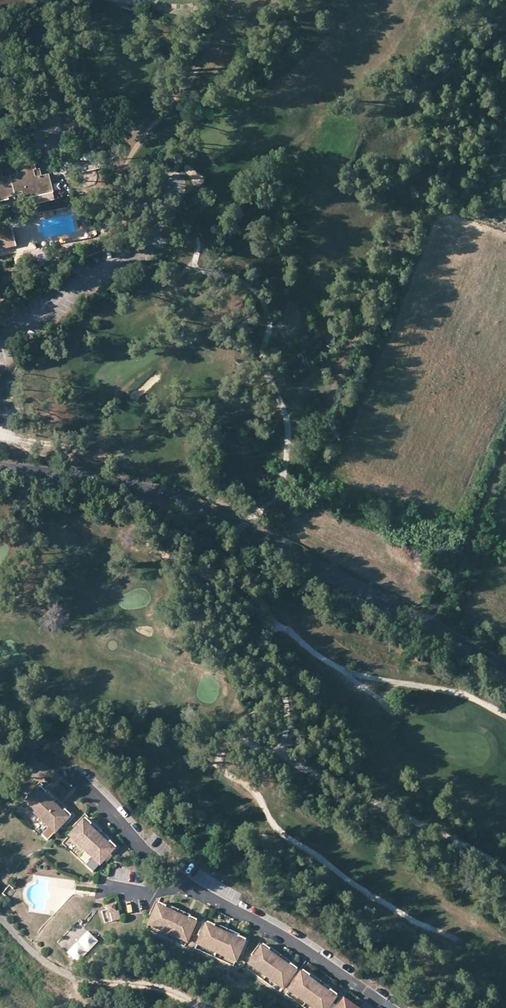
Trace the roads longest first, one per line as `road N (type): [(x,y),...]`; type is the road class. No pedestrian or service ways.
road 1 (tertiary): [(0,467),(113,484),(215,516),(505,672)]
road 2 (track): [(282,757),(231,749),(221,767),(252,789),(280,833),(413,922),(455,940)]
road 3 (track): [(284,631),(346,672),(457,691),(505,714)]
road 4 (track): [(59,447),(256,516)]
road 5 (track): [(425,627),(437,607),(437,574),(472,538),(505,450)]

